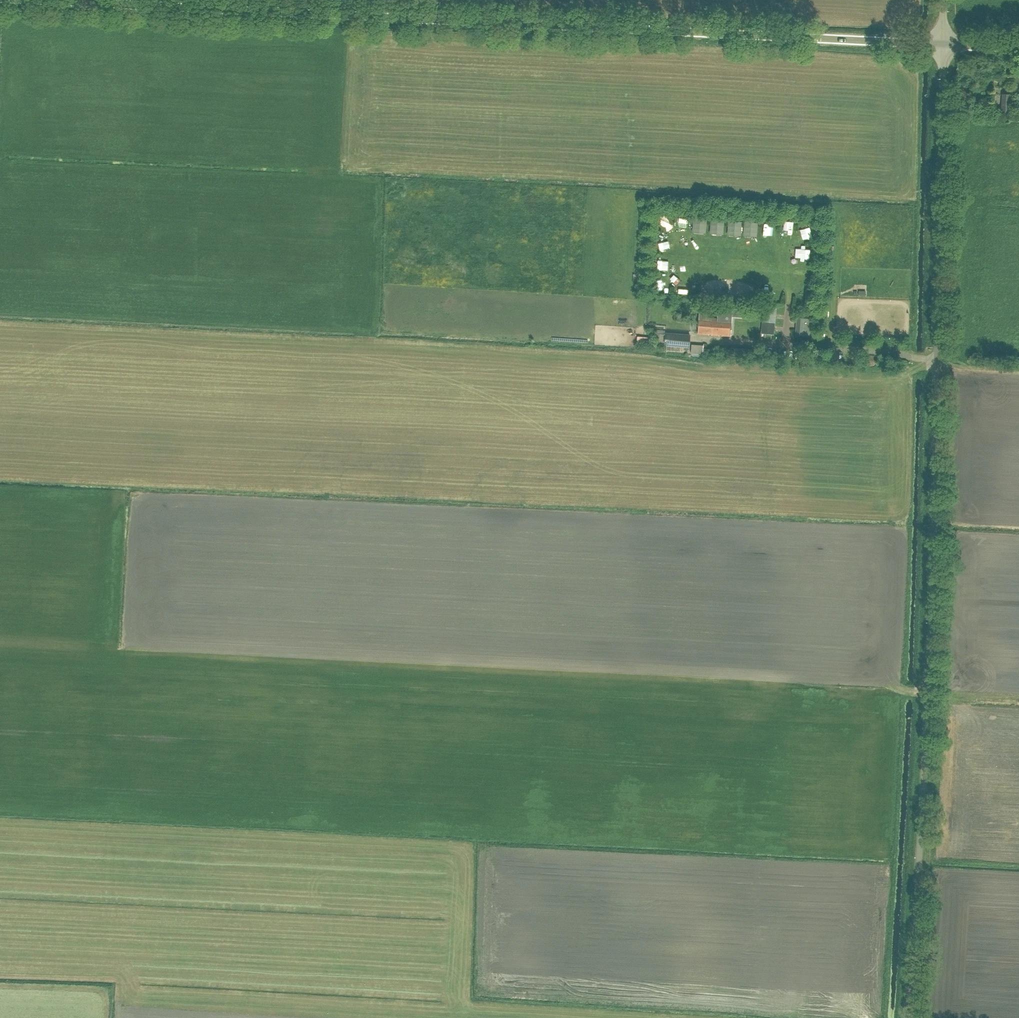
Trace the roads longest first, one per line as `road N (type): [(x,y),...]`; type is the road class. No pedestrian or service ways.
road 1 (unclassified): [(908,1017),(929,645),(943,45)]
road 2 (unclassified): [(943,45),(59,0)]

